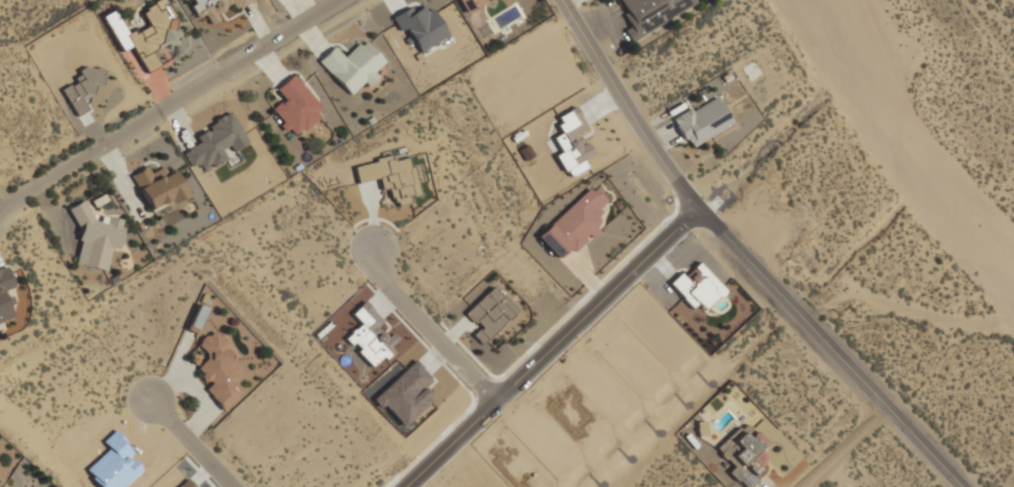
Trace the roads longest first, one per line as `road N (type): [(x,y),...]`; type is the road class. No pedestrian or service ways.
road 1 (tertiary): [(403,486),(699,205)]
road 2 (residential): [(0,212),(339,0)]
road 3 (tertiary): [(965,486),(699,205)]
road 4 (residential): [(699,205),(562,0)]
road 5 (residential): [(495,395),(381,272),(376,246)]
road 6 (residential): [(232,486),(149,399)]

